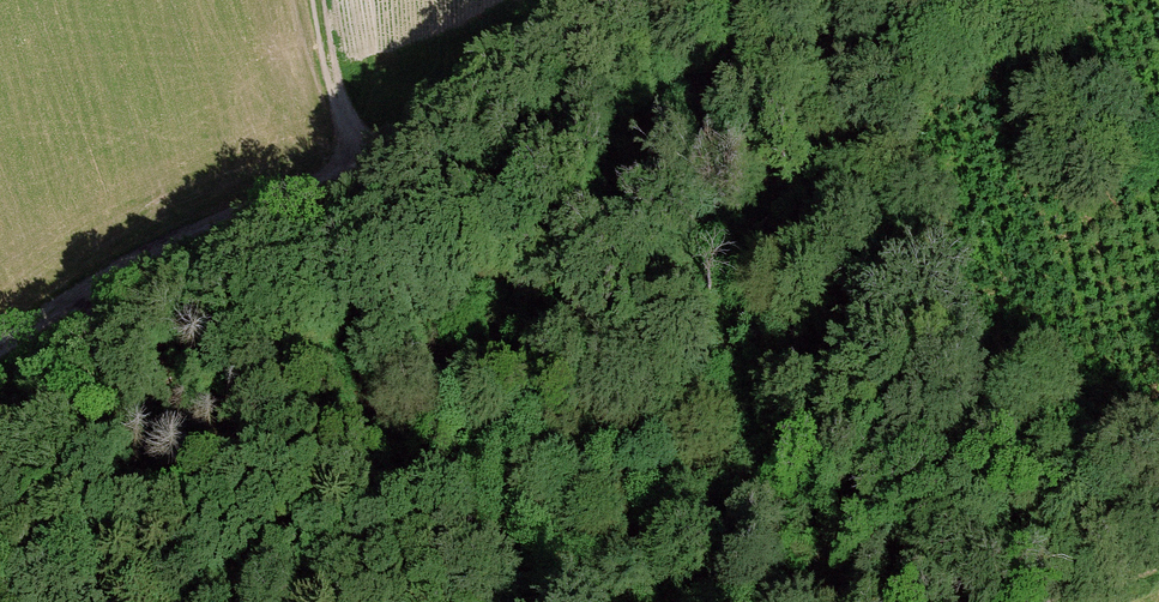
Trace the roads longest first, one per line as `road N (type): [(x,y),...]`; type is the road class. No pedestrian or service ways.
road 1 (track): [(0,348),(348,165),(715,0)]
road 2 (track): [(348,165),(340,246),(301,351),(256,531),(221,601)]
road 3 (track): [(1158,558),(1012,601)]

